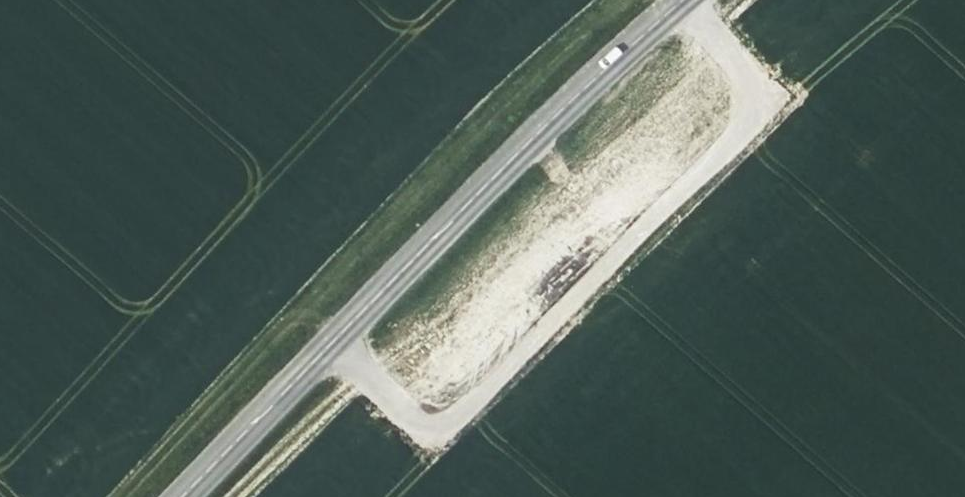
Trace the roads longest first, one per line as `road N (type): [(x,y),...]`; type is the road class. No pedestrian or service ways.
road 1 (track): [(249,496),(581,154),(752,0)]
road 2 (track): [(614,0),(375,228),(119,496)]
road 3 (secondary): [(189,496),(629,41),(679,0)]

